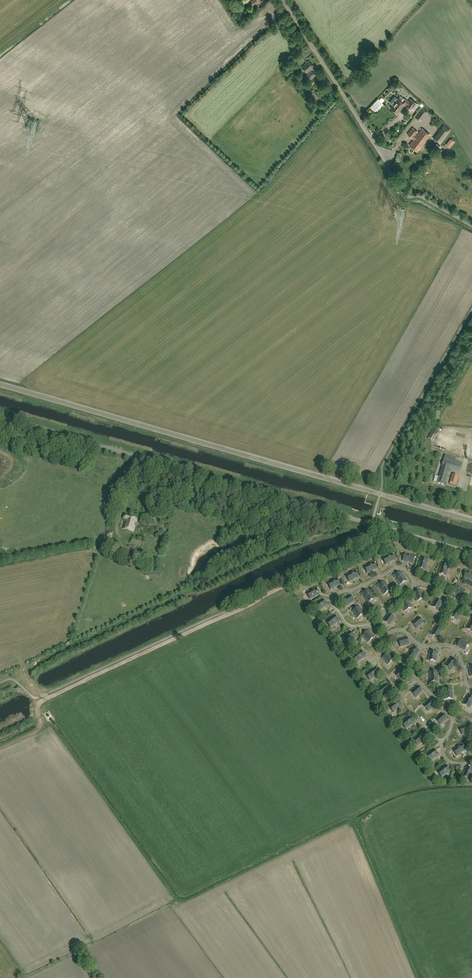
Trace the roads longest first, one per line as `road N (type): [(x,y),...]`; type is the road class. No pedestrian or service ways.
road 1 (unclassified): [(471,553),(0,417)]
road 2 (tertiary): [(0,385),(471,520)]
road 3 (track): [(41,694),(50,697),(397,532)]
road 4 (unclassified): [(388,157),(283,0)]

